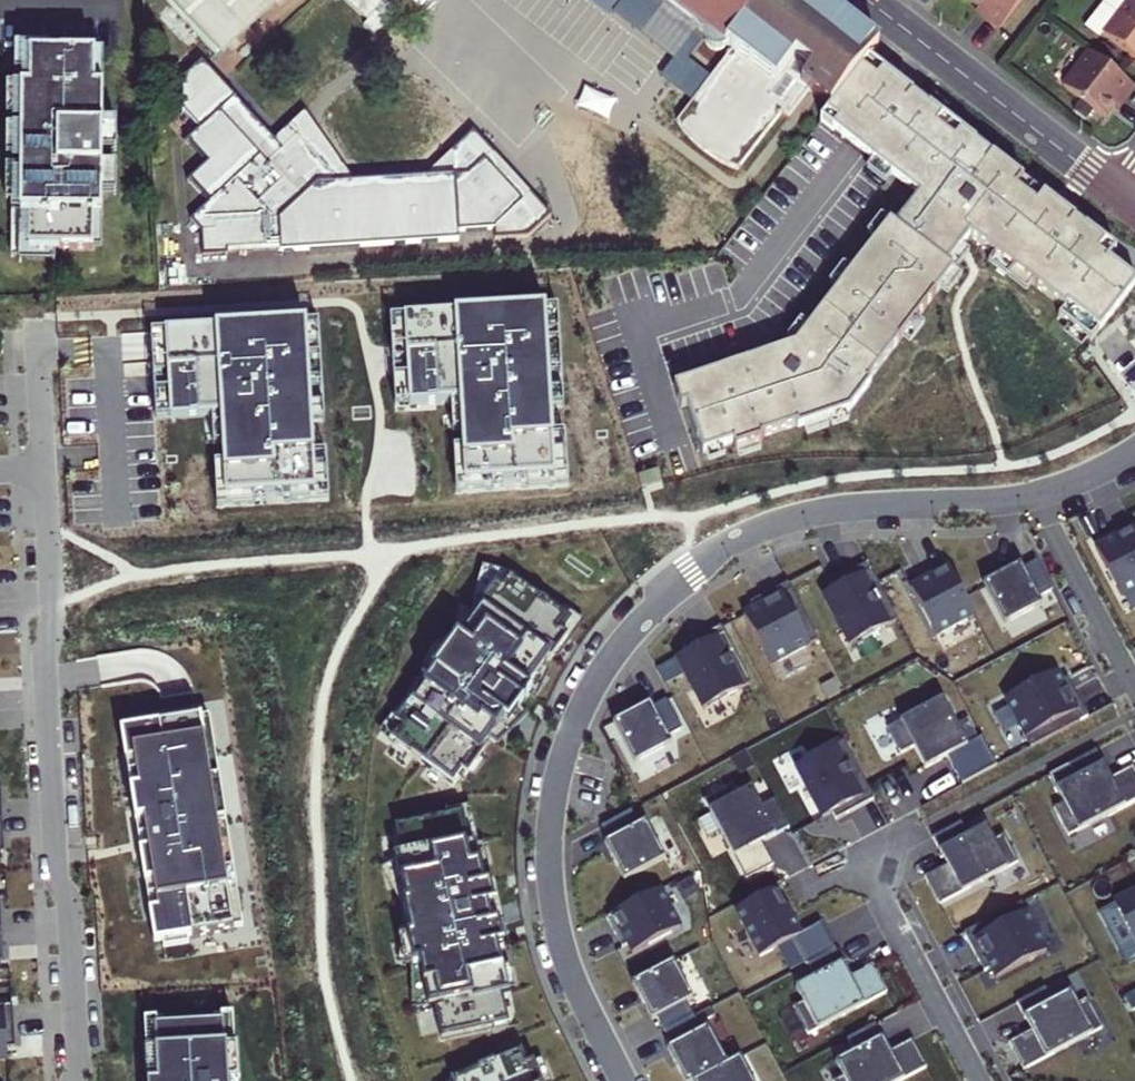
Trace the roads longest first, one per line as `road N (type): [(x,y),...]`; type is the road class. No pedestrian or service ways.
road 1 (residential): [(1035,496),(828,514),(756,534),(680,581),(610,658),(566,756),(550,868),(560,939),(625,1080)]
road 2 (residential): [(75,1080),(71,907),(56,863),(46,661),(54,626),(39,323)]
road 3 (tertiary): [(1117,193),(868,0)]
road 4 (residential): [(1134,712),(859,856)]
road 5 (residential): [(859,856),(975,1080)]
road 6 (residential): [(1035,496),(1134,692)]

